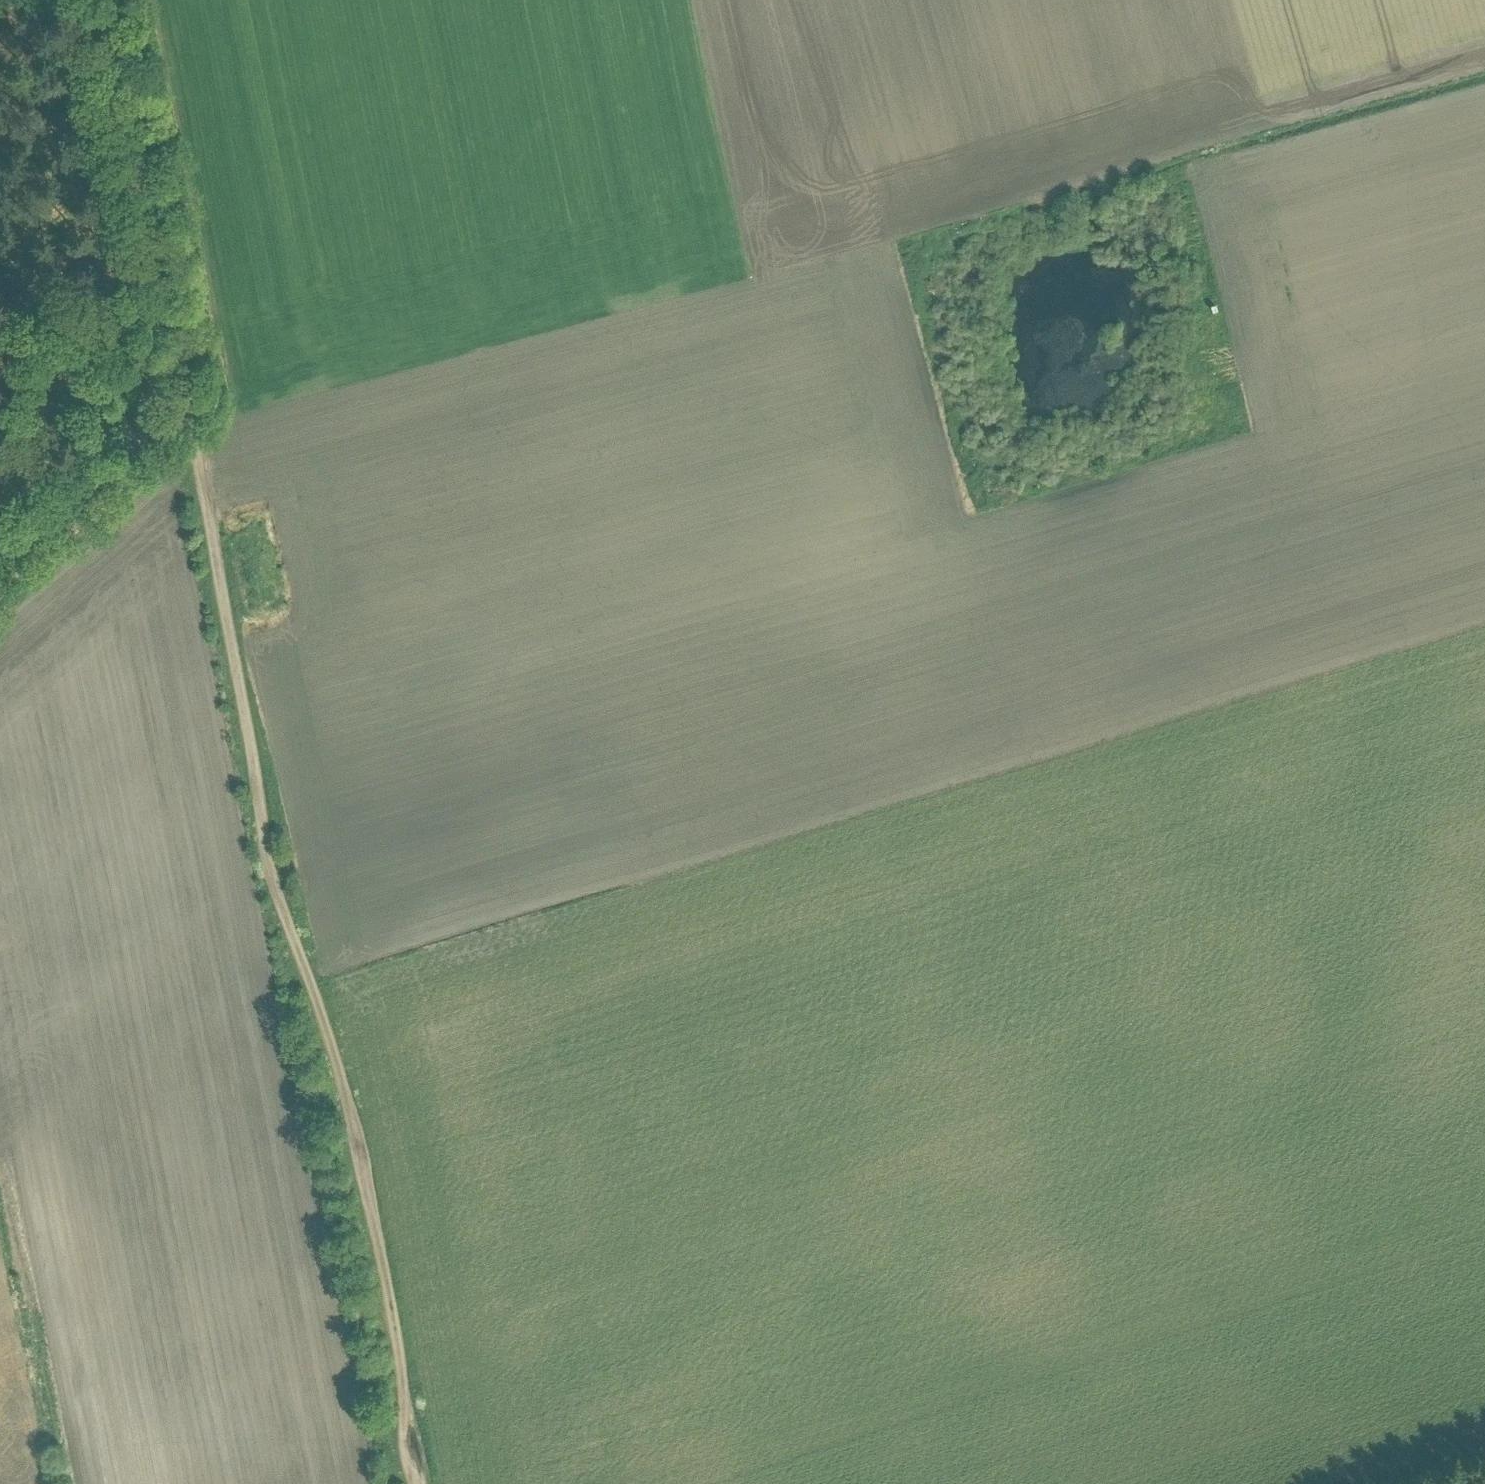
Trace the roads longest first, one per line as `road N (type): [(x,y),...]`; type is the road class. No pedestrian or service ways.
road 1 (track): [(419,1483),(334,1065),(274,882),(184,398)]
road 2 (track): [(102,0),(184,398)]
road 3 (track): [(184,398),(0,549)]

